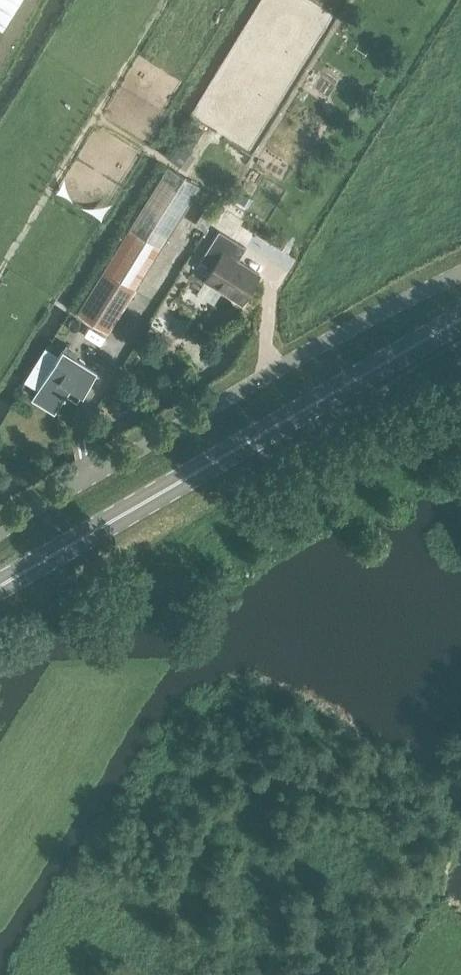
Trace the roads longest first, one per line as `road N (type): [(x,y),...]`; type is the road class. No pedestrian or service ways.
road 1 (secondary): [(0,585),(460,317)]
road 2 (unclassified): [(0,530),(460,272)]
road 3 (track): [(0,270),(166,0)]
road 4 (track): [(210,186),(95,116)]

